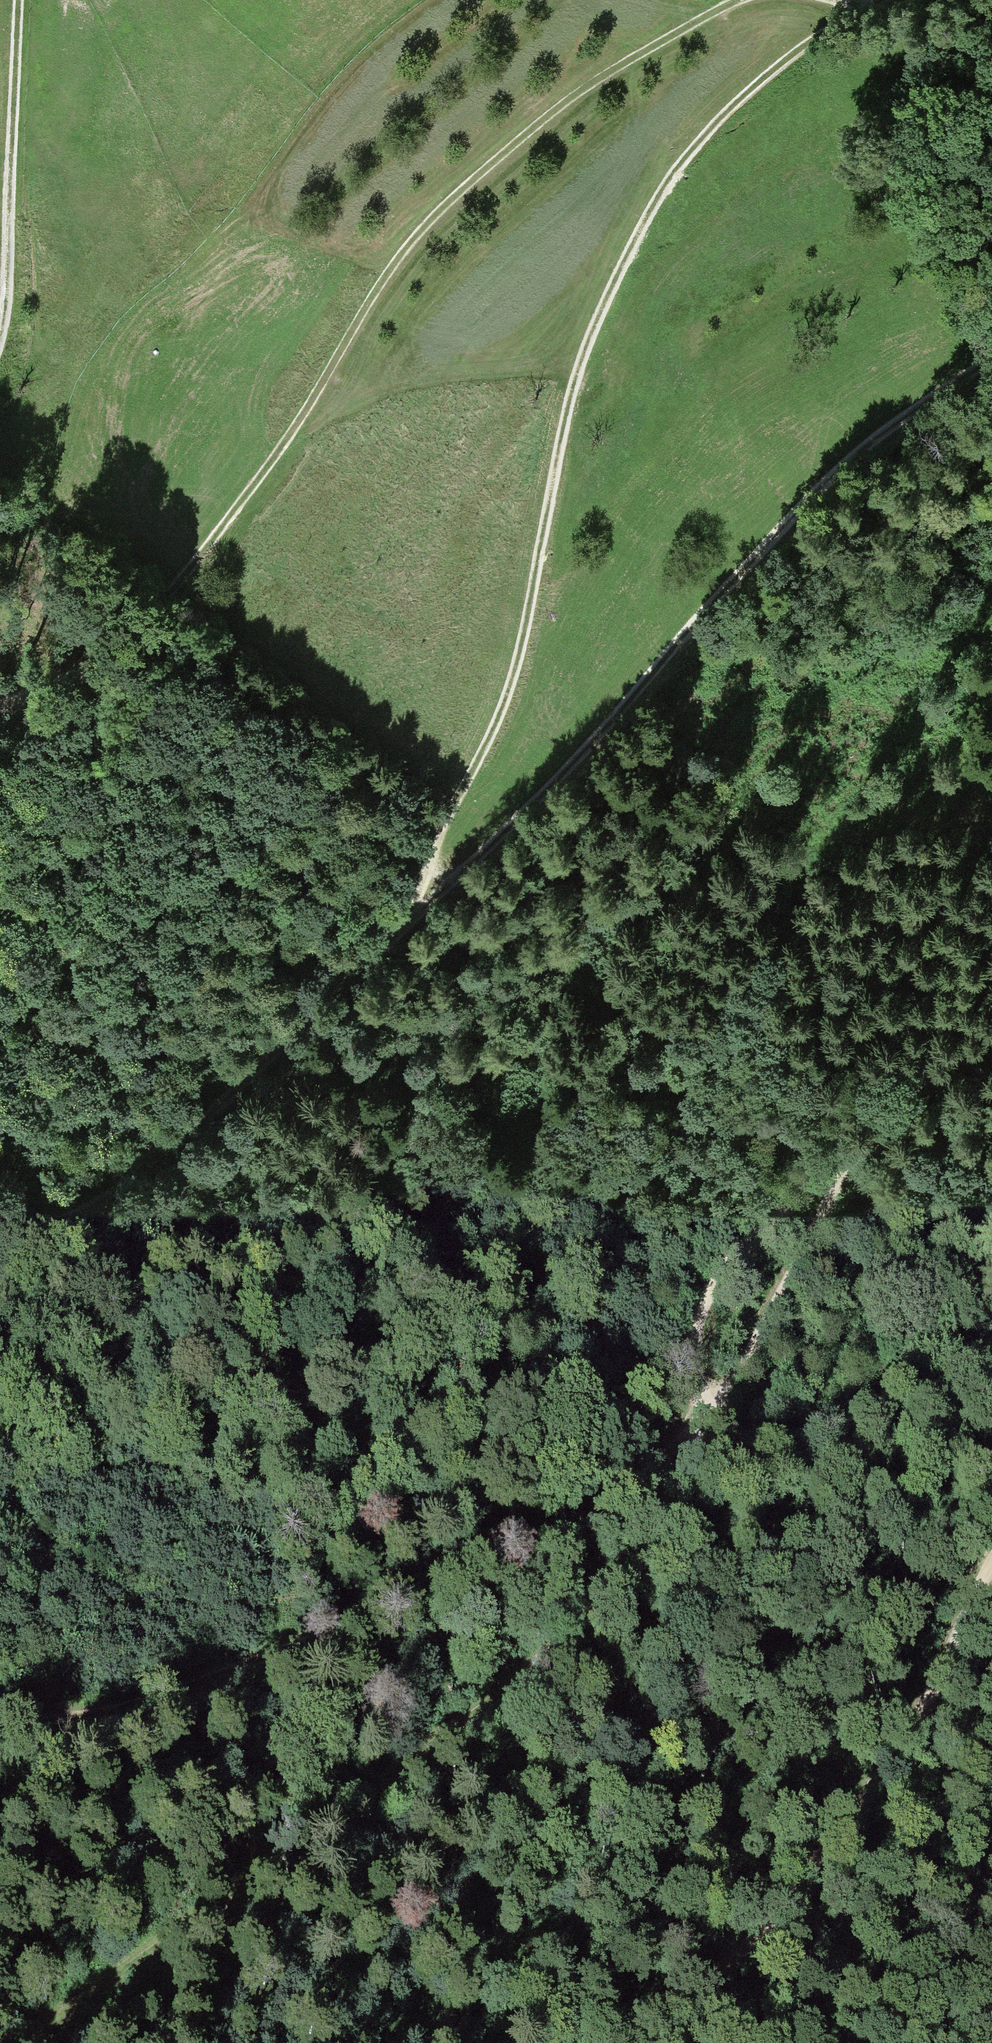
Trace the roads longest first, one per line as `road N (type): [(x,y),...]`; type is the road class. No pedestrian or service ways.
road 1 (track): [(0,1241),(85,1211),(154,1167),(541,792),(855,455),(991,358)]
road 2 (motorway): [(743,2042),(0,1135)]
road 3 (track): [(0,1722),(84,1719),(153,1702),(454,1586),(579,1525),(623,1495),(710,1408),(691,1388),(686,1353),(696,1299),(729,1252),(854,1157)]
road 4 (track): [(750,0),(577,90),(456,192),(412,234),(293,424),(120,653),(56,688),(0,706)]
road 5 (track): [(710,1408),(684,1479),(618,1590),(544,1659),(21,2042)]
road 6 (track): [(432,892),(423,868),(437,824),(507,688),(572,378),(681,155),(771,64)]
road 7 (motorway): [(0,1371),(551,2042)]
road 8 (track): [(991,1041),(886,1113),(854,1157),(756,1352),(710,1408),(744,1438),(779,1449),(813,1444),(916,1376),(991,1342)]
road 9 (track): [(985,1572),(926,1711),(870,1800),(739,1956),(638,2042)]
road 10 (track): [(0,331),(15,0)]
road 11 (track): [(782,1907),(851,1906),(991,1839)]
road 12 (track): [(851,2042),(991,1962)]
road 13 (track): [(900,0),(855,14),(771,64)]

